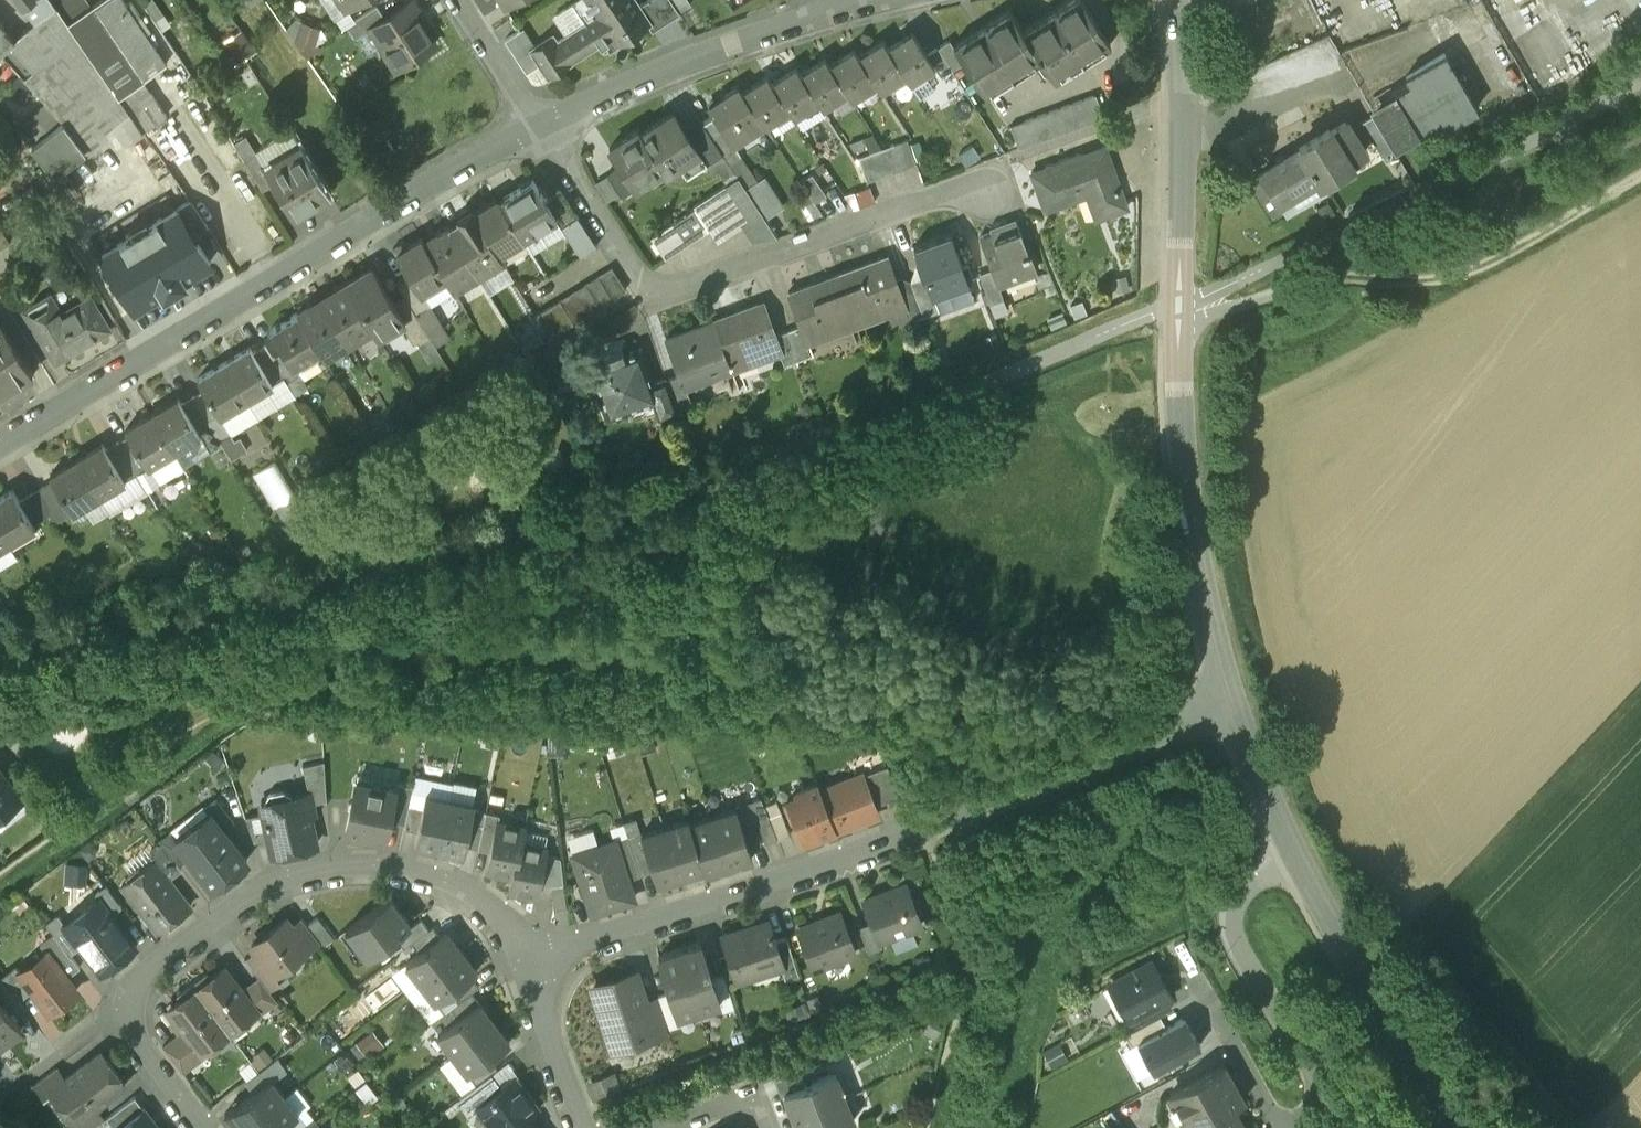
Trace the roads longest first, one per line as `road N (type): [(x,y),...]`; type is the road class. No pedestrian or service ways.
road 1 (residential): [(1232,700),(824,866),(523,968)]
road 2 (tertiary): [(1180,0),(1189,95),(1177,326),(1187,486),(1232,700)]
road 3 (residential): [(523,968),(482,899),(447,881),(366,867),(277,884),(140,980),(126,1003),(137,1048),(199,1127)]
road 4 (residential): [(0,451),(536,125)]
road 5 (residential): [(984,192),(938,196),(683,291),(656,294),(536,125)]
road 6 (track): [(1640,176),(1463,273),(1406,283),(1308,282),(1177,326)]
road 7 (residential): [(536,125),(746,37),(852,4)]
road 8 (tertiary): [(1293,851),(1462,1127)]
road 9 (residential): [(1293,851),(1238,893),(1233,942),(1322,1100)]
road 10 (residential): [(583,1127),(523,968)]
road 11 (residential): [(1279,1127),(1199,979)]
road 12 (tertiary): [(1232,700),(1293,851)]
road 13 (residential): [(536,125),(458,0)]

